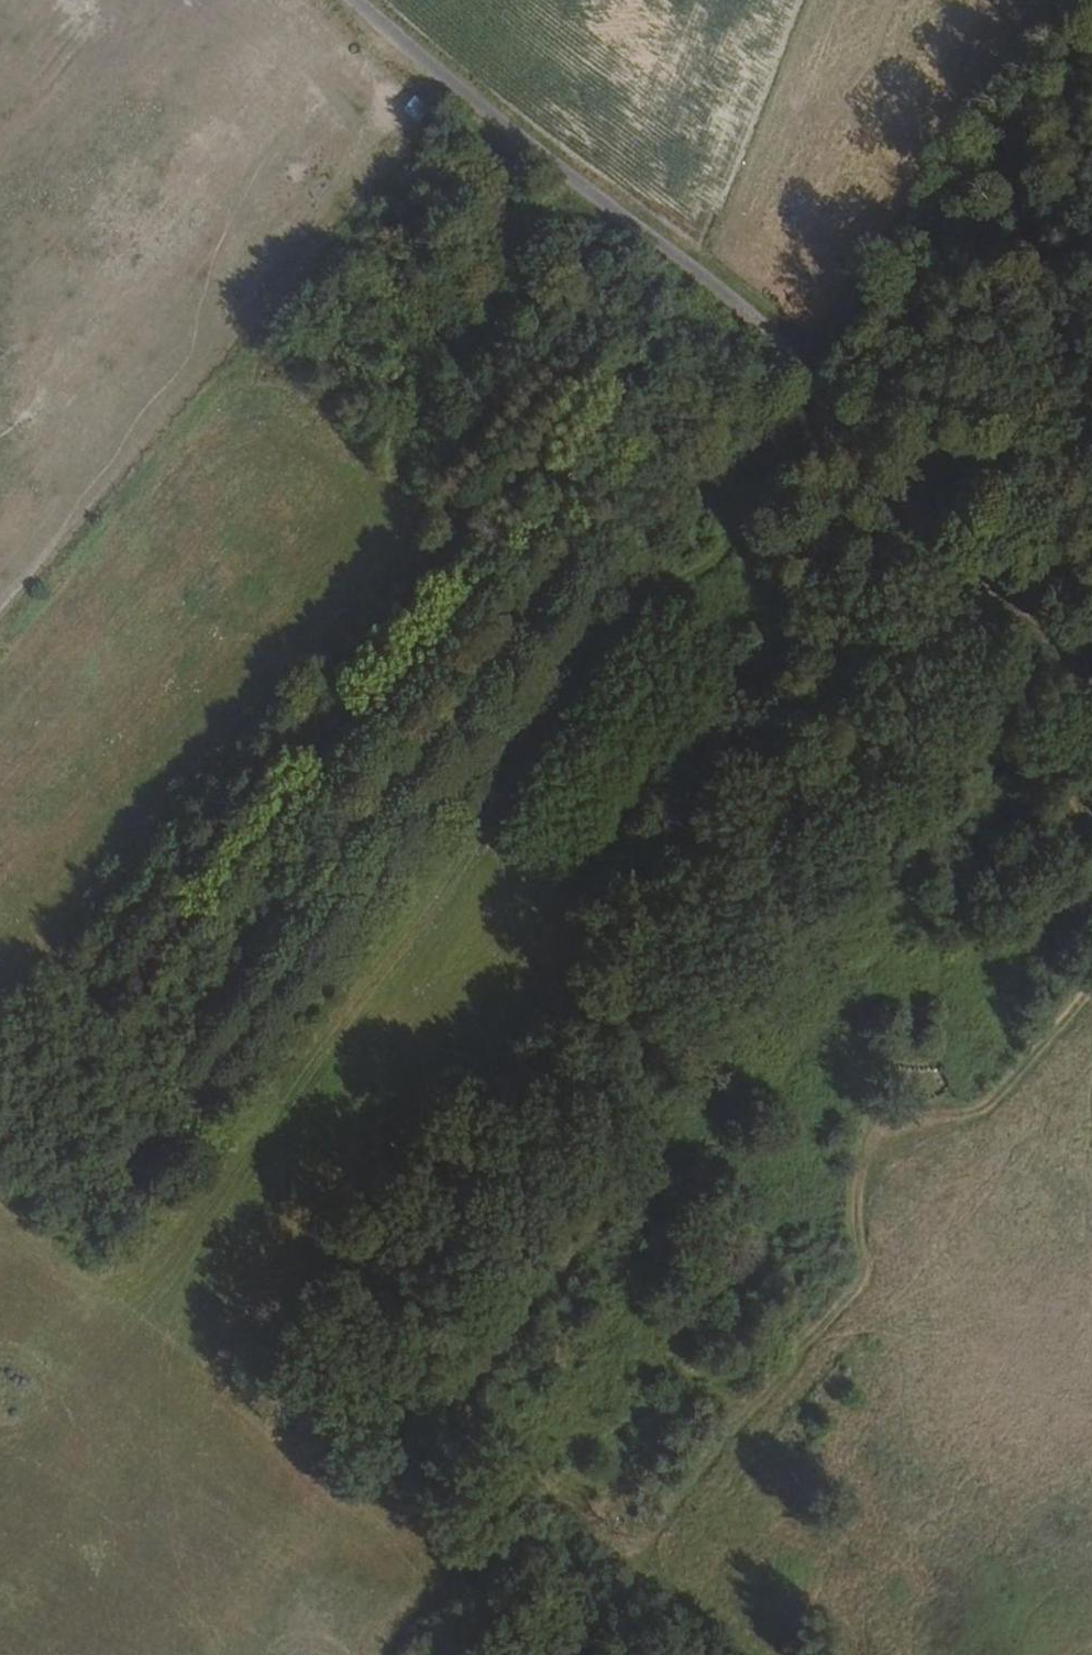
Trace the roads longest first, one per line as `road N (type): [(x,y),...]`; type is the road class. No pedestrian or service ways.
road 1 (unclassified): [(379,0),(748,301),(953,585),(1091,672)]

